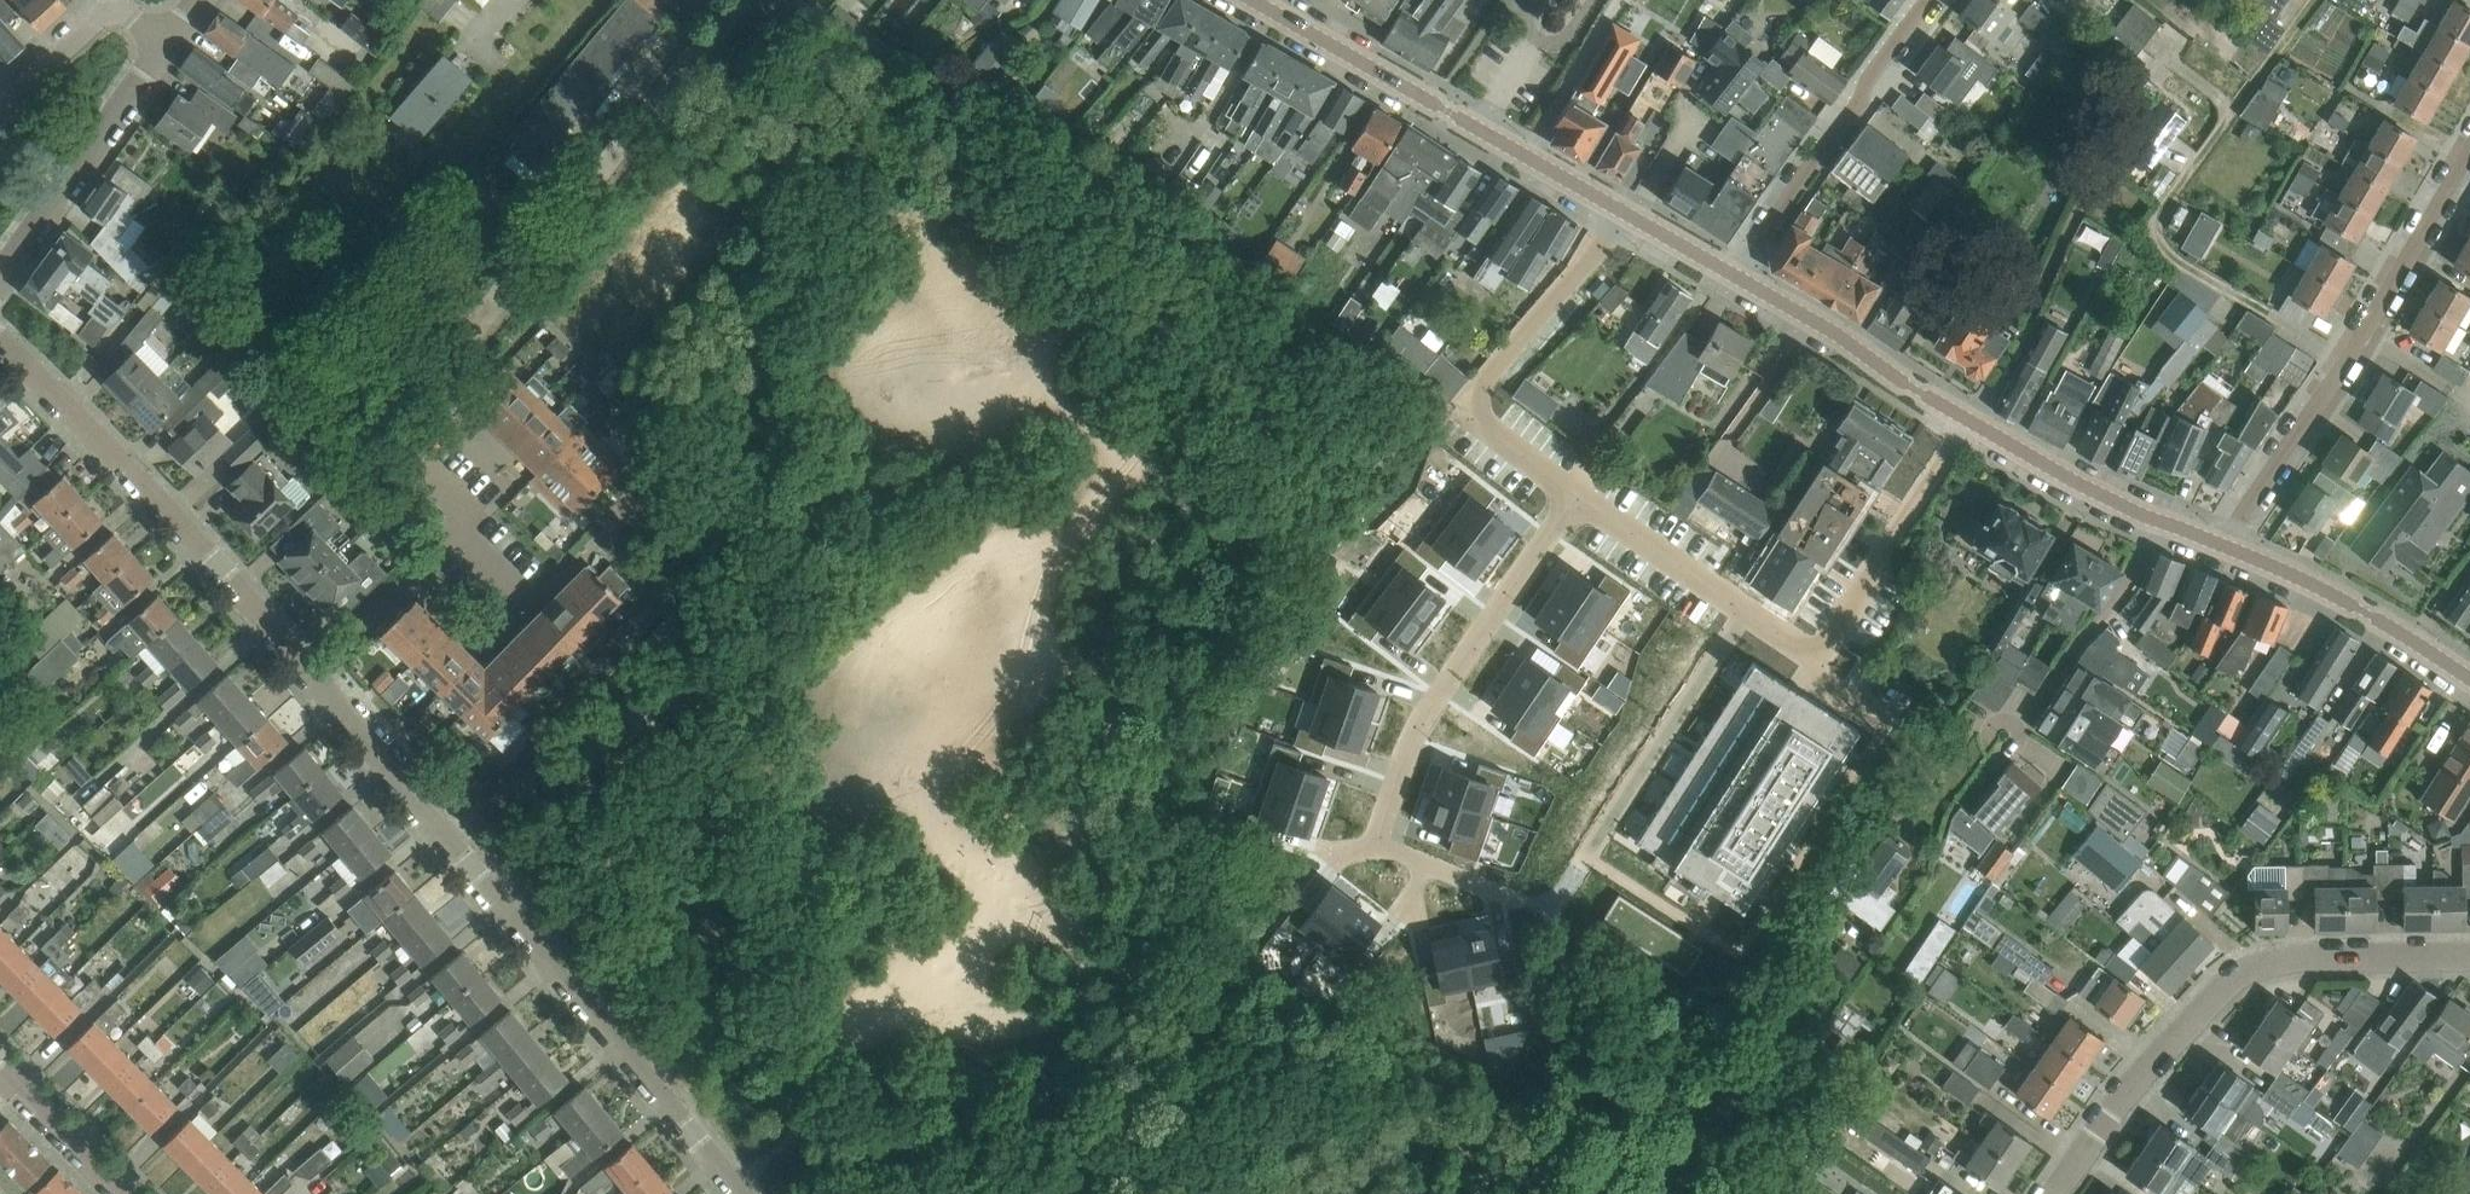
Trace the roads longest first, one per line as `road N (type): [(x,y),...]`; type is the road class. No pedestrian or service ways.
road 1 (residential): [(1731,601),(1544,892),(1459,907),(1389,858),(1375,804),(1583,494)]
road 2 (residential): [(744,1193),(314,679)]
road 3 (residential): [(2055,1193),(2148,1068),(2233,980),(2271,962),(2316,956),(2469,957)]
road 4 (residential): [(2469,149),(2332,382),(2222,546)]
road 5 (residential): [(314,679),(222,567),(0,342)]
road 6 (residential): [(1627,214),(1255,0)]
road 7 (residential): [(1627,214),(1472,407),(1504,445),(1583,494)]
road 8 (residential): [(1954,413),(1801,643),(1731,601)]
road 9 (residential): [(1926,0),(1736,276)]
road 10 (residential): [(422,463),(476,518),(314,679)]
road 11 (residential): [(0,282),(168,43)]
road 12 (residential): [(2469,678),(2365,611),(2222,546)]
road 13 (residential): [(2156,519),(2110,614),(2080,638),(2027,718),(2005,734)]
road 14 (residential): [(1954,413),(1736,276)]
road 15 (residential): [(2156,519),(1954,413)]
road 16 (residential): [(168,43),(126,13),(97,16),(0,107)]
road 17 (residential): [(1583,494),(1731,601)]
road 18 (residential): [(124,1193),(0,1068)]
road 19 (residential): [(1736,276),(1627,214)]

